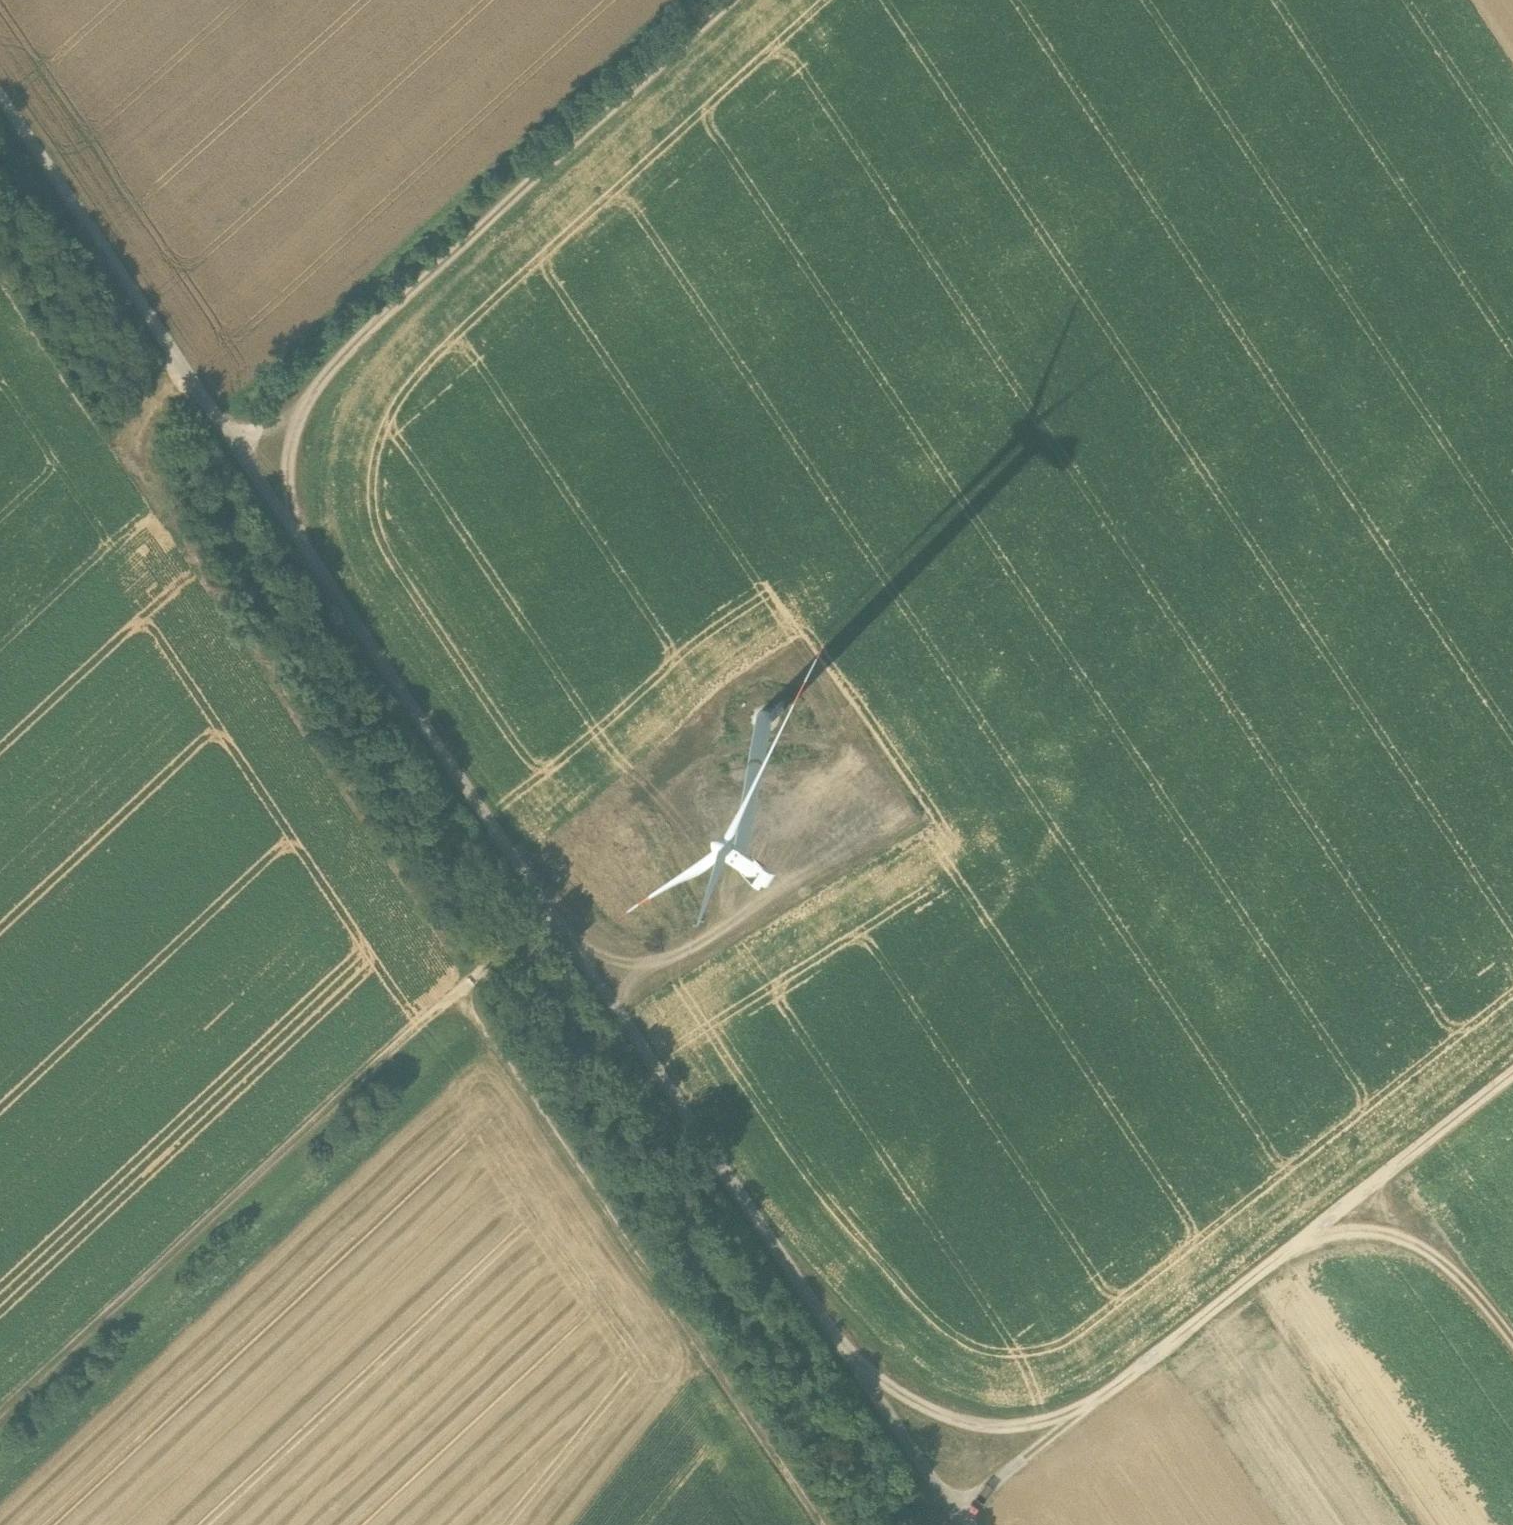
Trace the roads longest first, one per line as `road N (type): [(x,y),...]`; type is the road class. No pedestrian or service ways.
road 1 (track): [(0,1416),(556,908)]
road 2 (track): [(556,908),(967,1524)]
road 3 (track): [(958,1512),(1512,1074)]
road 4 (track): [(738,0),(249,448)]
road 5 (track): [(249,448),(556,908)]
road 6 (track): [(0,76),(249,448)]

